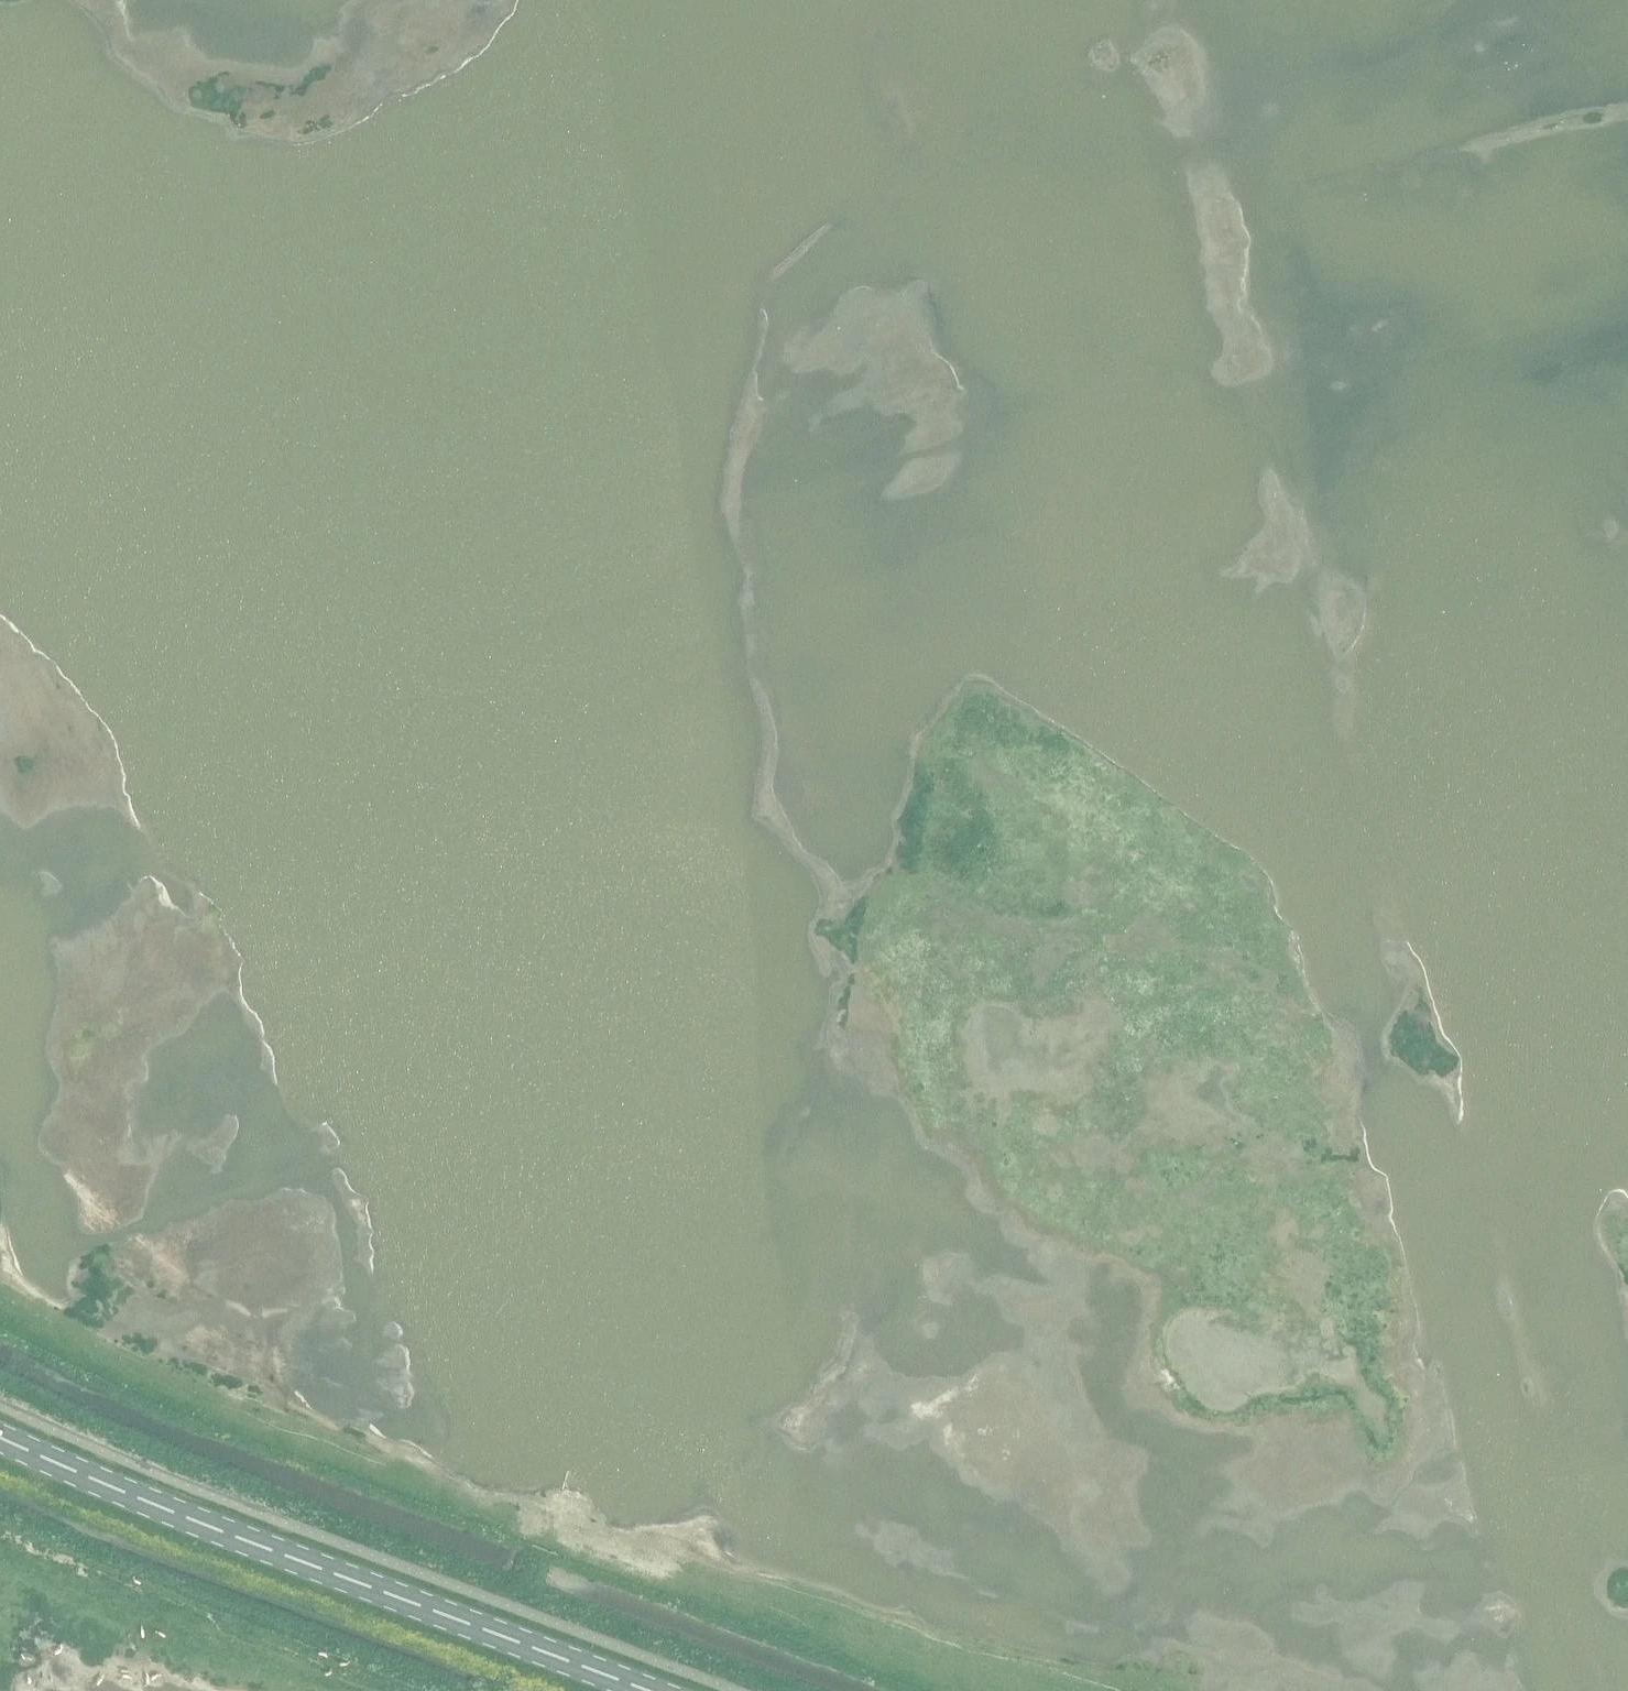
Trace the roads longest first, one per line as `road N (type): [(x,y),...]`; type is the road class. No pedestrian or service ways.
road 1 (primary): [(646,1690),(232,1538),(0,1440)]

